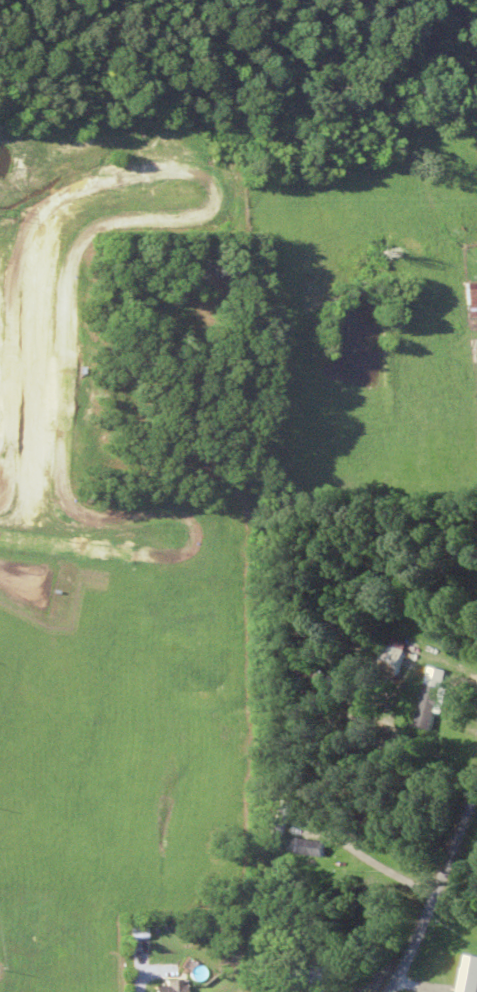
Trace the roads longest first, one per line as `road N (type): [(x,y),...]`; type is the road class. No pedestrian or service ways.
road 1 (residential): [(401,991),(445,937),(476,852)]

